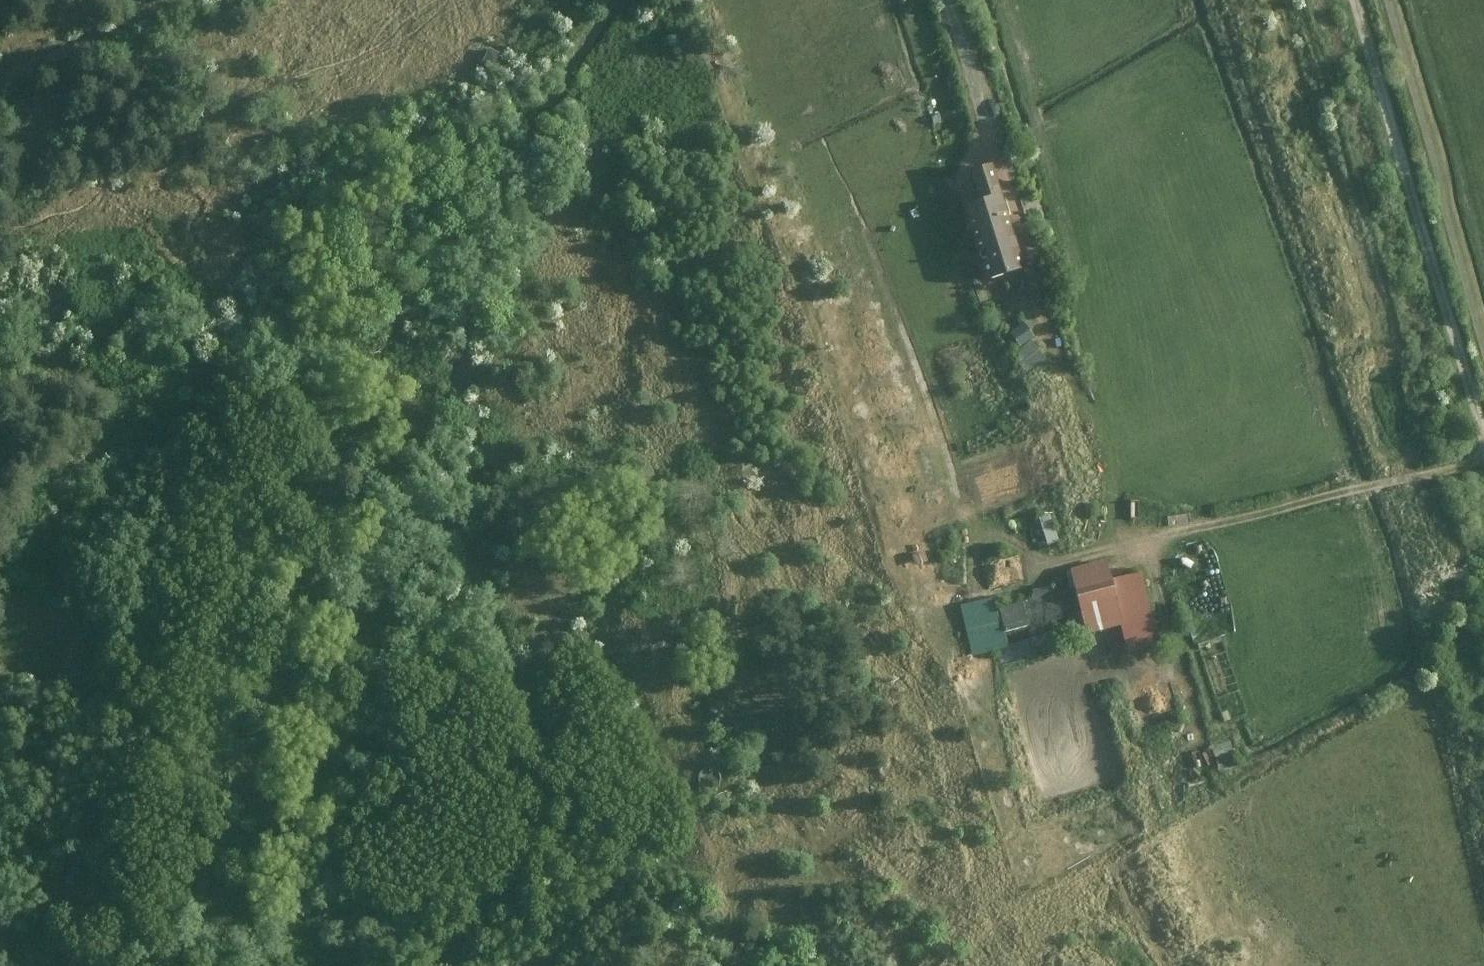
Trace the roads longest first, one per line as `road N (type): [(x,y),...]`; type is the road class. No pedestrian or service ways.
road 1 (track): [(424,965),(496,888),(534,781),(528,725),(455,531),(448,465),(474,272),(504,181),(620,0)]
road 2 (track): [(1357,0),(1483,456)]

